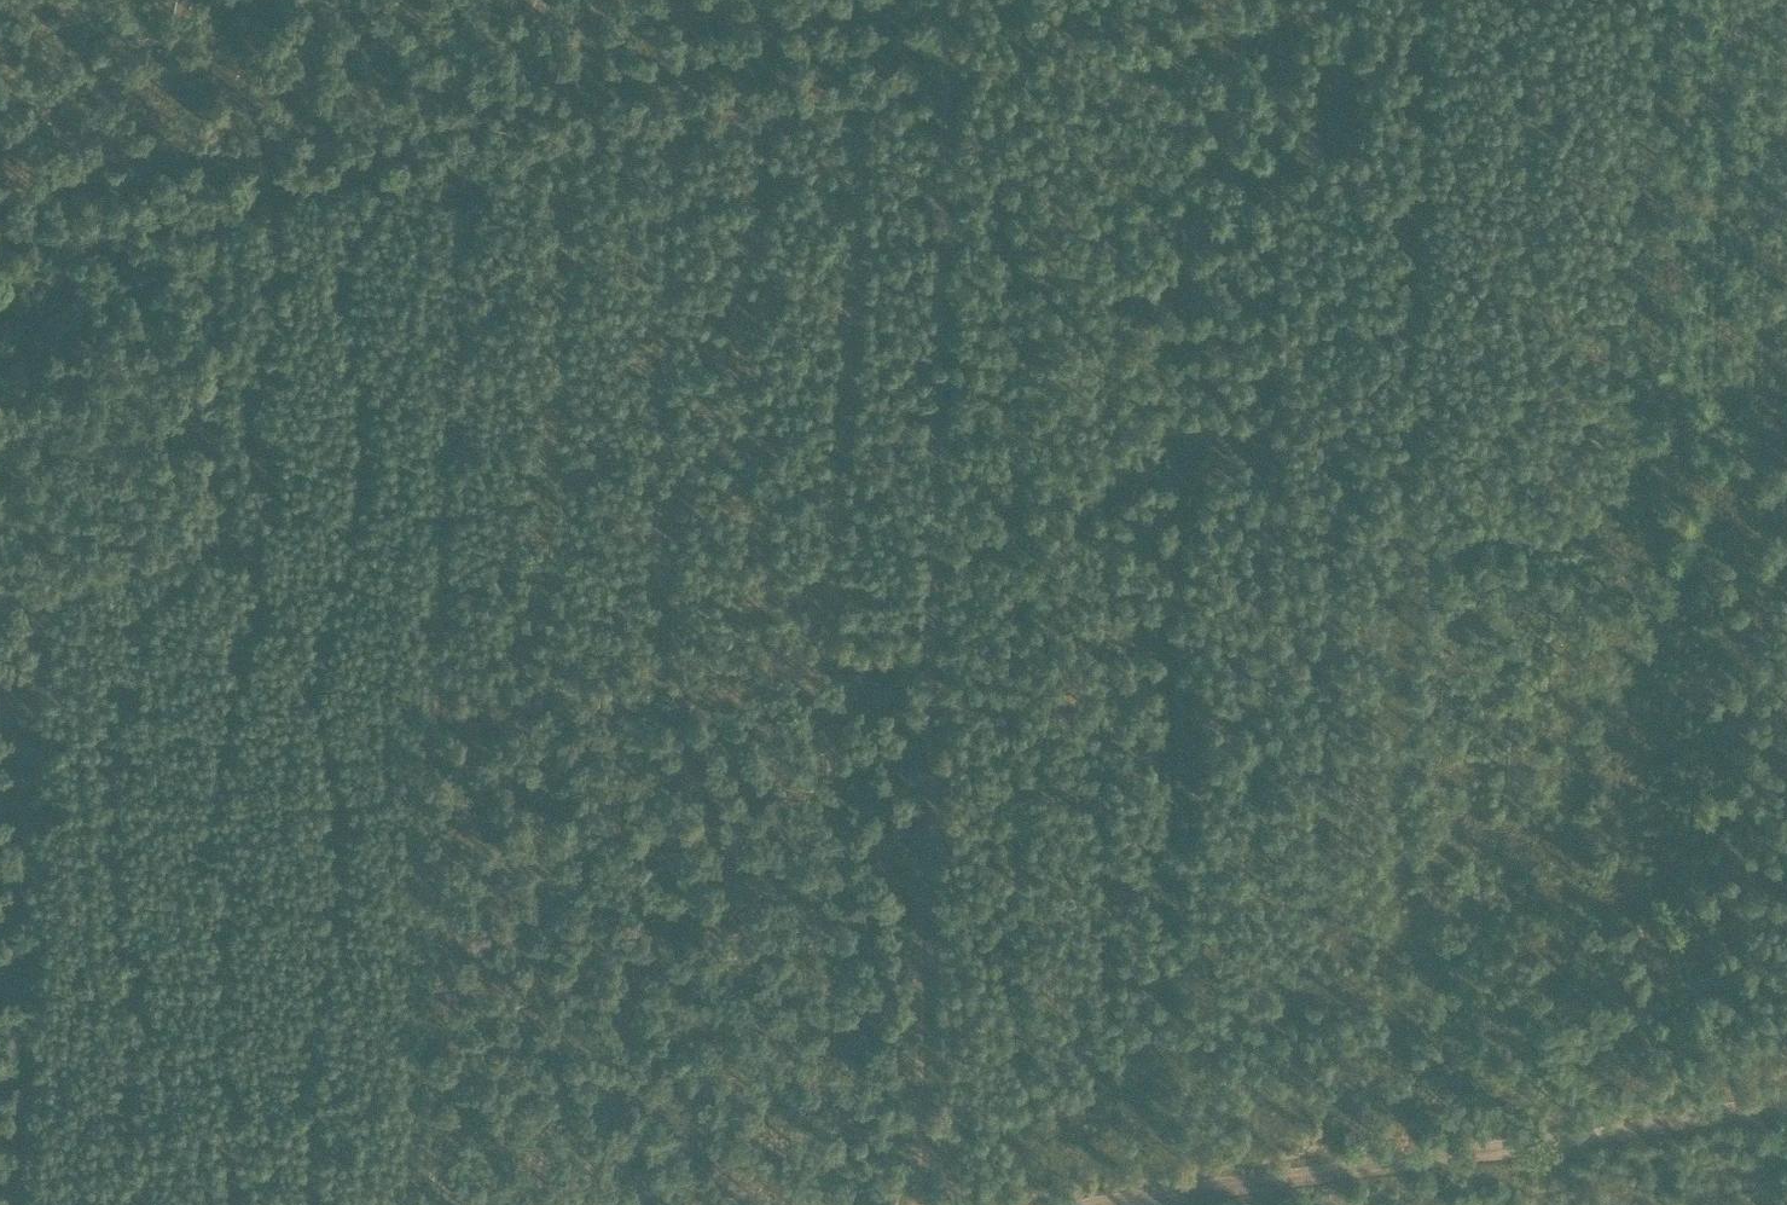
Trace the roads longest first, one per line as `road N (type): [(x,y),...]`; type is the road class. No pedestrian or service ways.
road 1 (track): [(943,78),(917,1204)]
road 2 (track): [(1090,1204),(1786,1104)]

